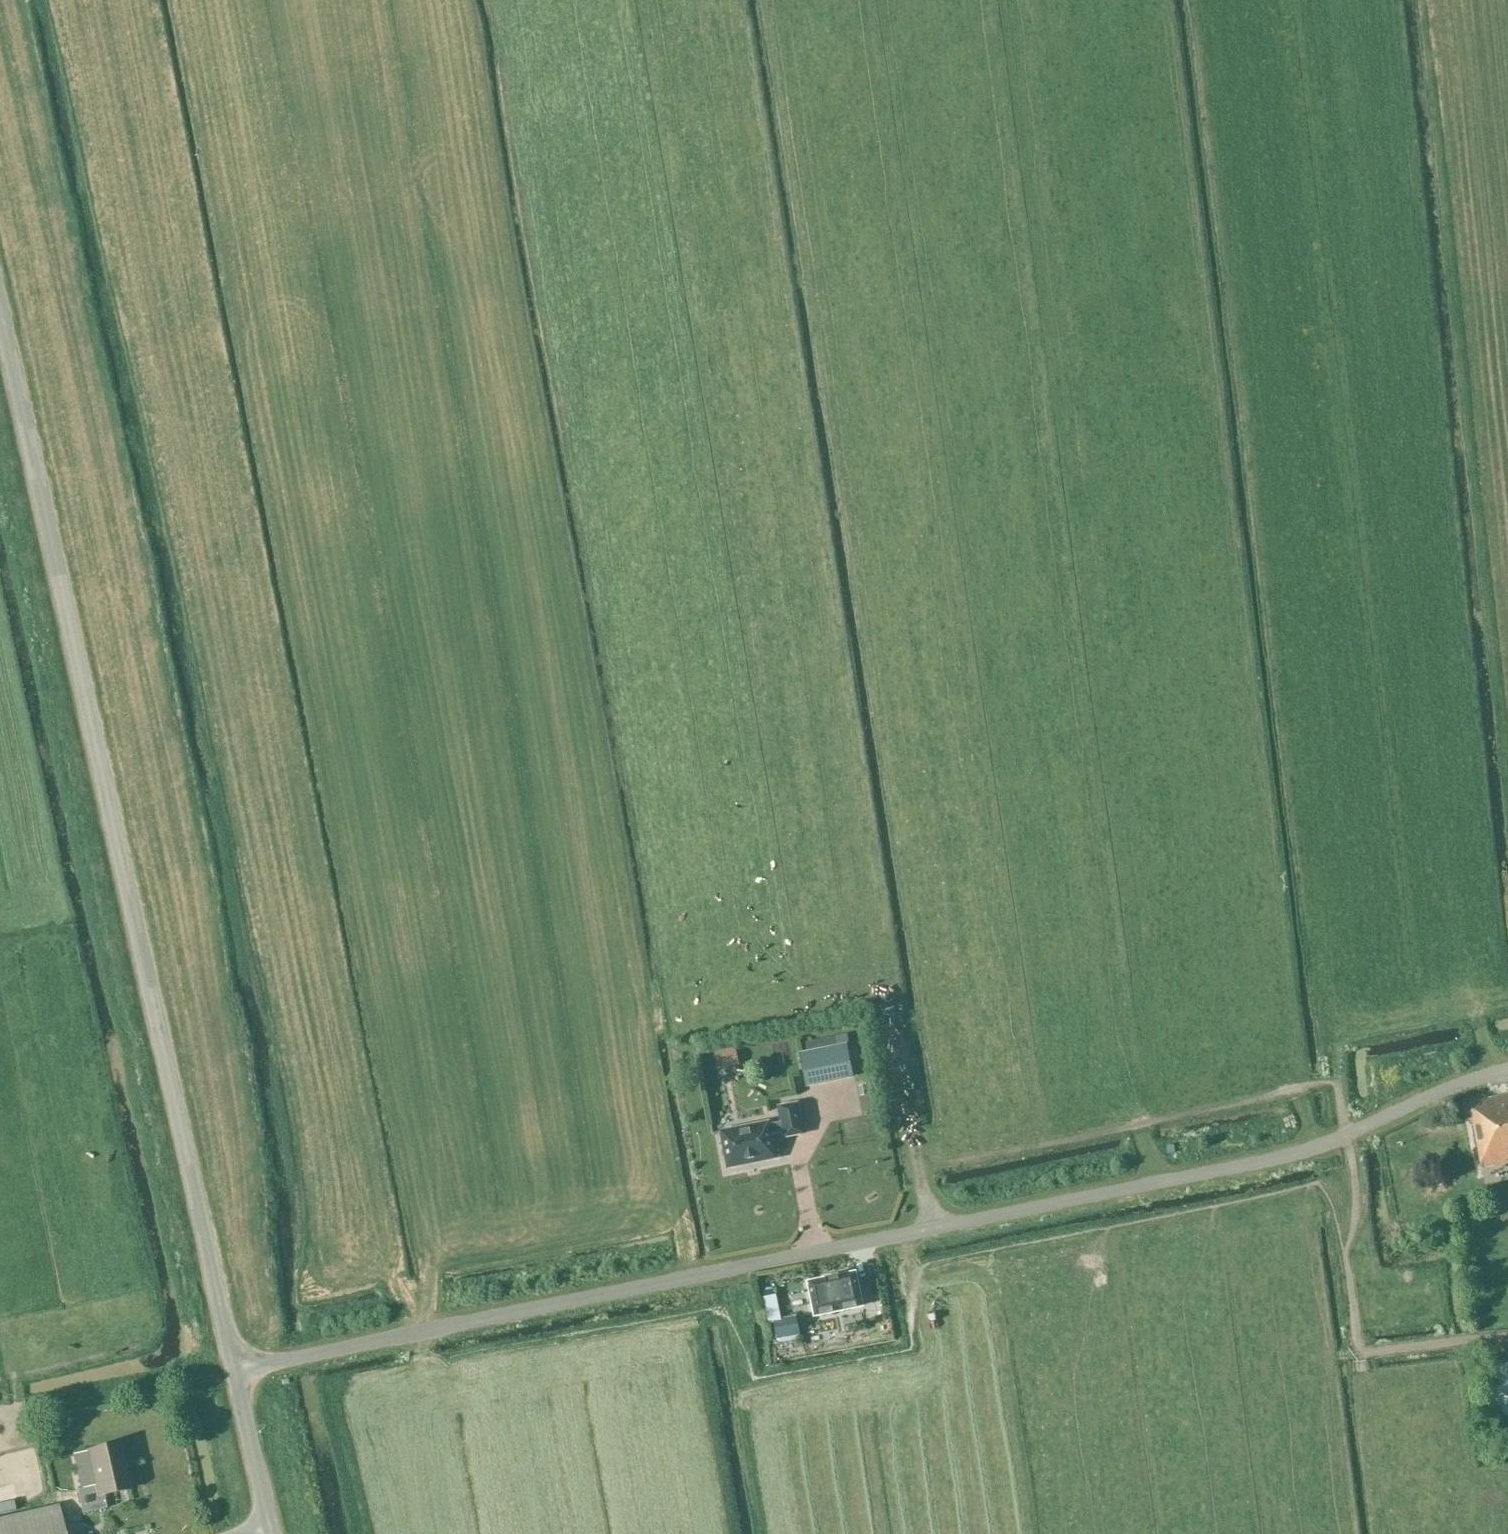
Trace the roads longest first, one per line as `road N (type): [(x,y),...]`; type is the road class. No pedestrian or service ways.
road 1 (unclassified): [(239,1372),(1248,1169),(1507,1075)]
road 2 (unclassified): [(0,340),(159,1056),(239,1372)]
road 3 (unclassified): [(274,1533),(239,1372)]

